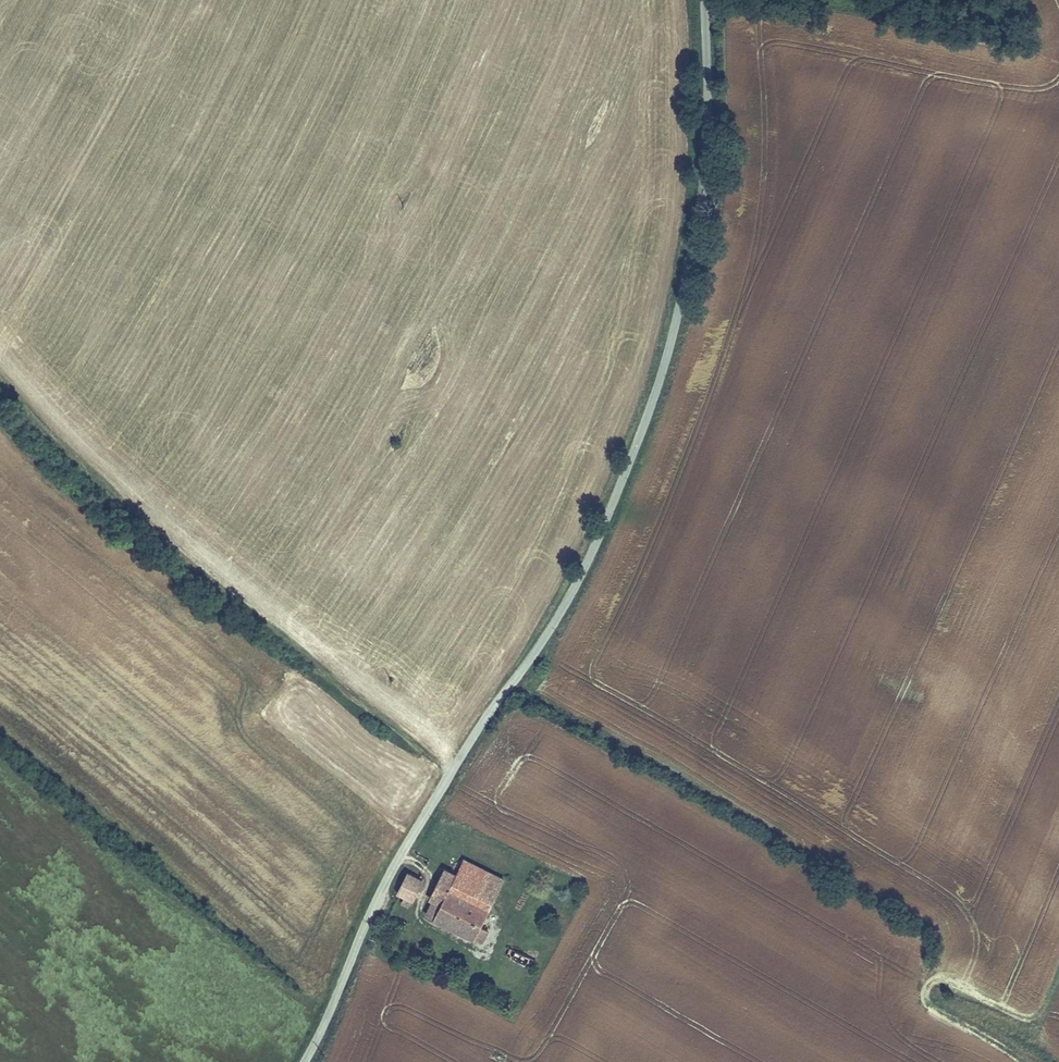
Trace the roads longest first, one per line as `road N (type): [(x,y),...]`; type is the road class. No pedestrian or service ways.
road 1 (unclassified): [(305,1061),(392,866),(570,596),(654,396),(701,192),(702,0)]

